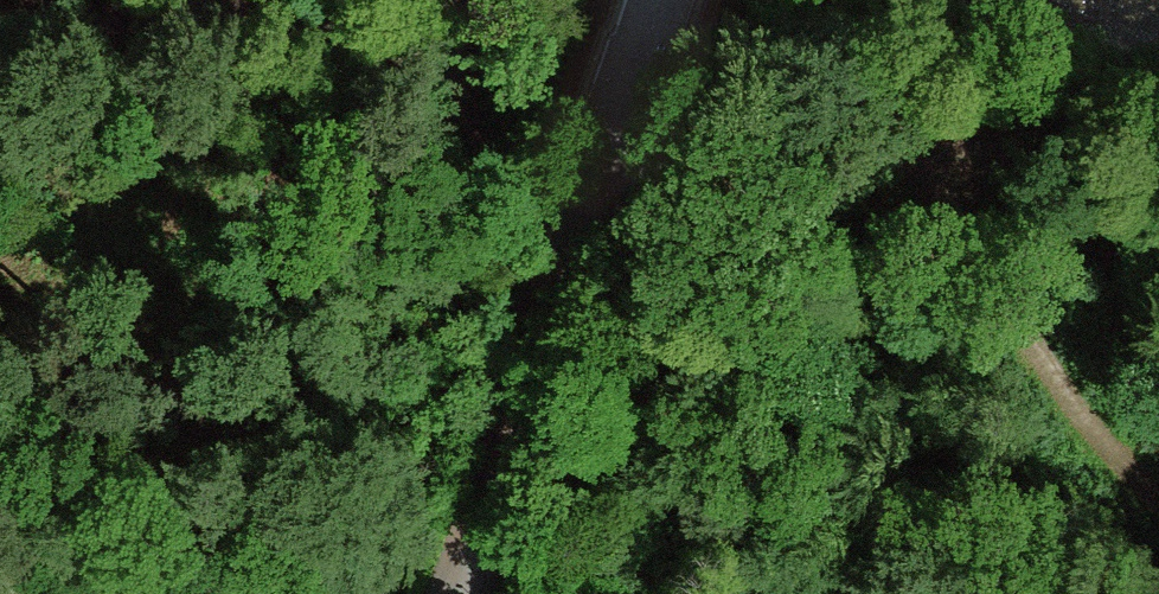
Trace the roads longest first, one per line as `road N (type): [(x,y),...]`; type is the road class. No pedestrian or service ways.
road 1 (track): [(425,44),(592,1),(841,60),(935,151),(1064,375),(1158,471)]
road 2 (unclassified): [(467,593),(657,0)]
road 3 (track): [(138,0),(425,44)]
road 4 (track): [(425,44),(564,292)]

